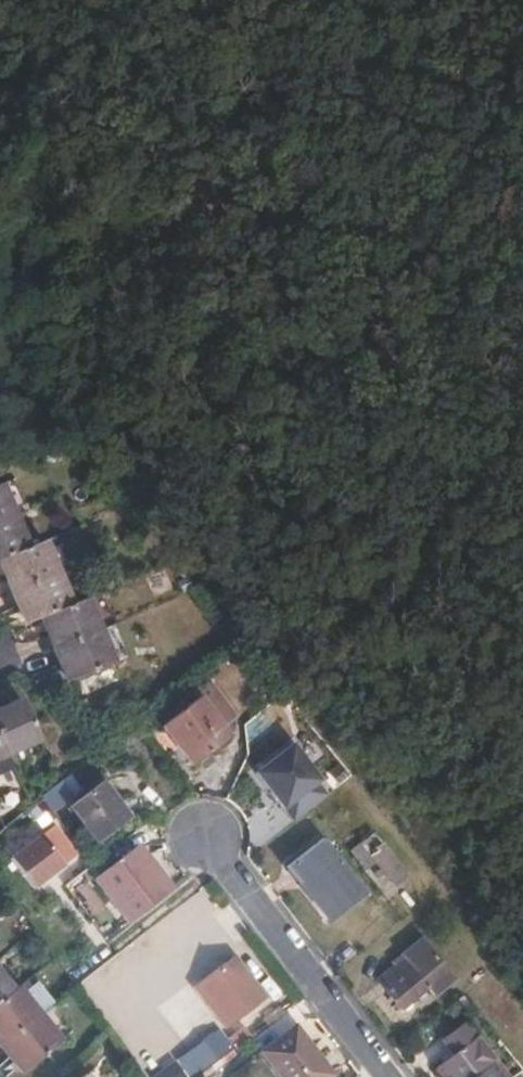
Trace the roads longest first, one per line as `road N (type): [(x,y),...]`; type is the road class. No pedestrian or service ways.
road 1 (residential): [(385,1076),(205,838)]

